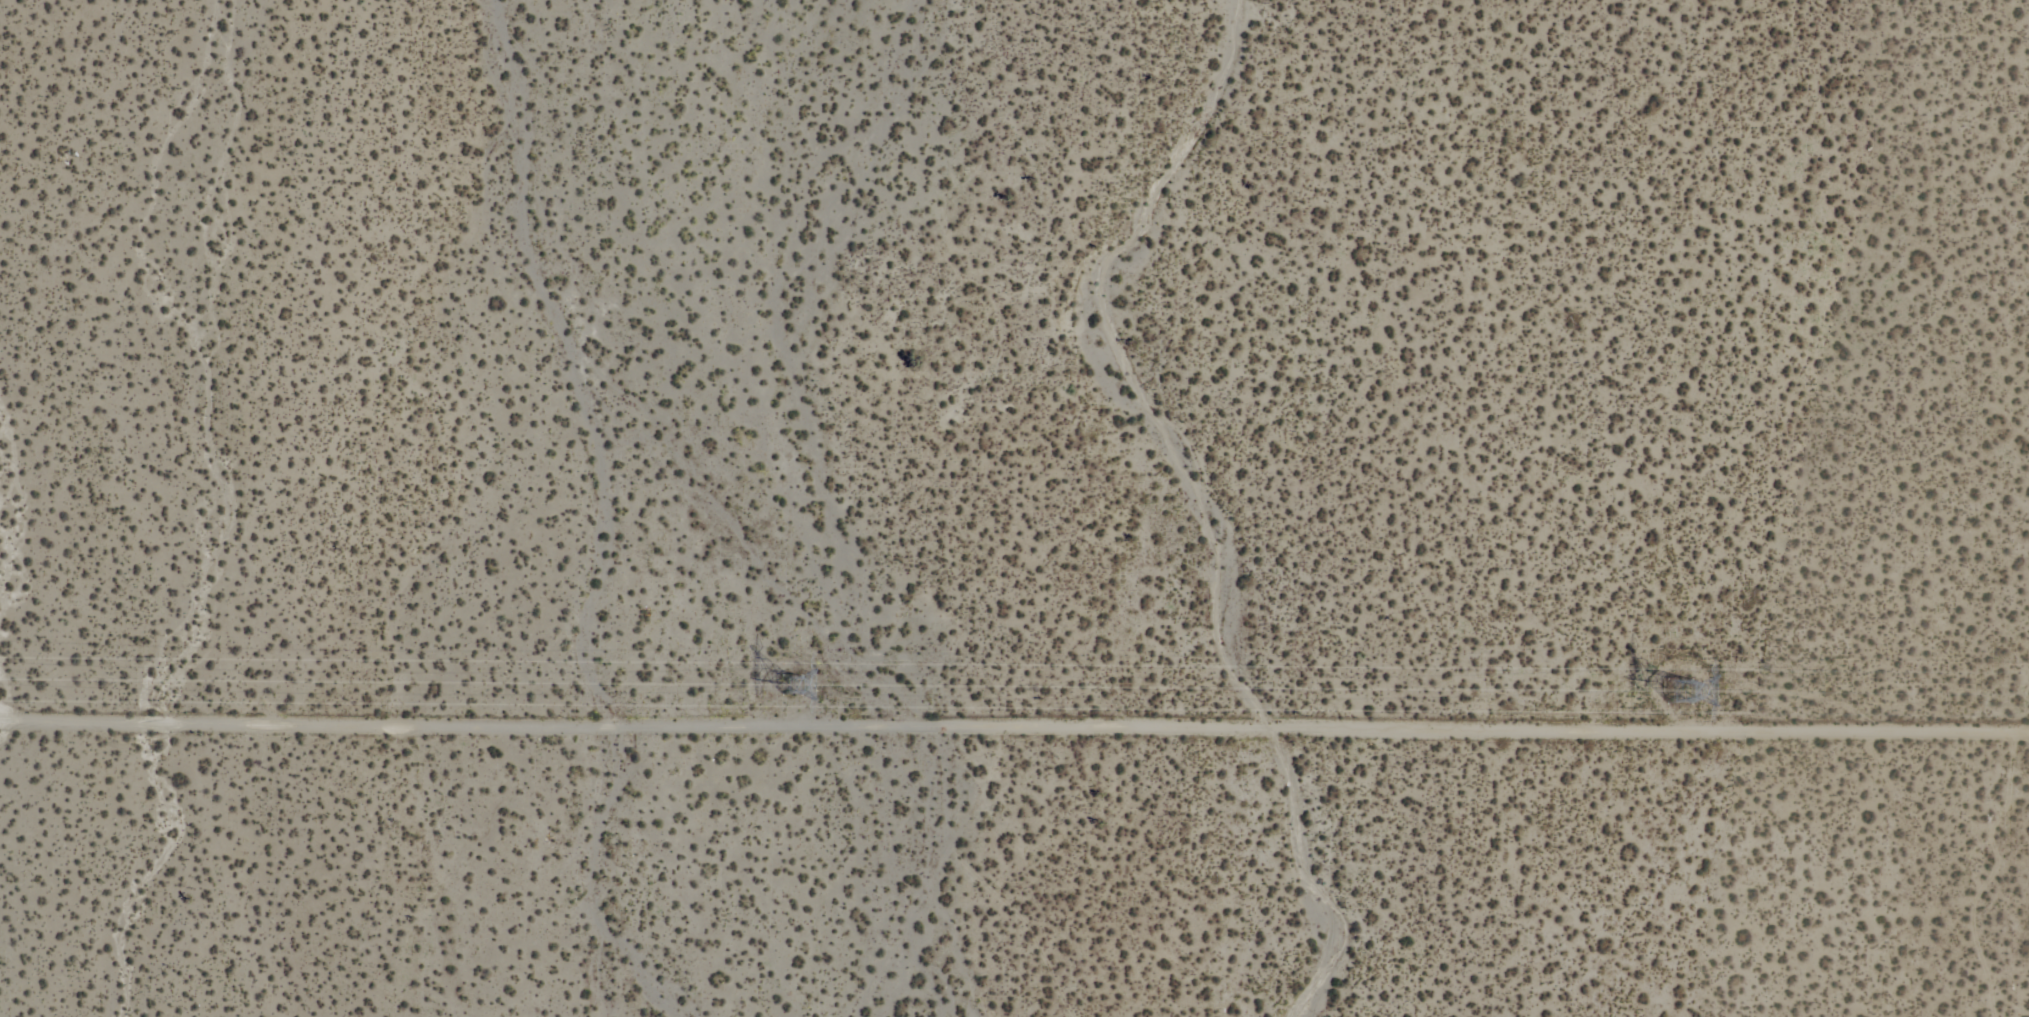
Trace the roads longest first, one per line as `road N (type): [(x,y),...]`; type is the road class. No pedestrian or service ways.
road 1 (residential): [(0,723),(2028,735)]

